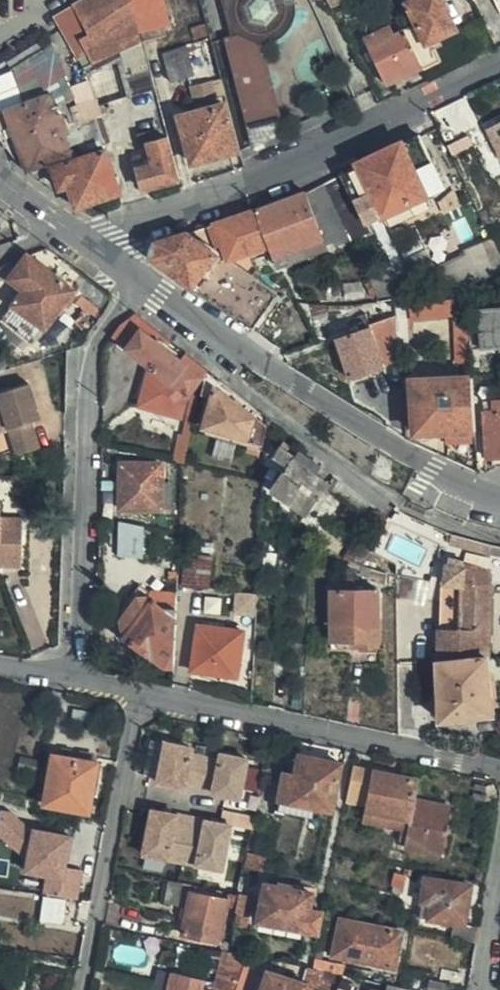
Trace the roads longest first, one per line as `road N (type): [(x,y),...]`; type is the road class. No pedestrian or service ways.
road 1 (residential): [(84,238),(225,190),(499,64)]
road 2 (residential): [(499,502),(431,473),(140,278)]
road 3 (residential): [(79,681),(87,369),(140,278)]
road 4 (residential): [(142,696),(499,771)]
road 5 (residential): [(142,696),(81,989)]
road 6 (residential): [(477,989),(499,865)]

